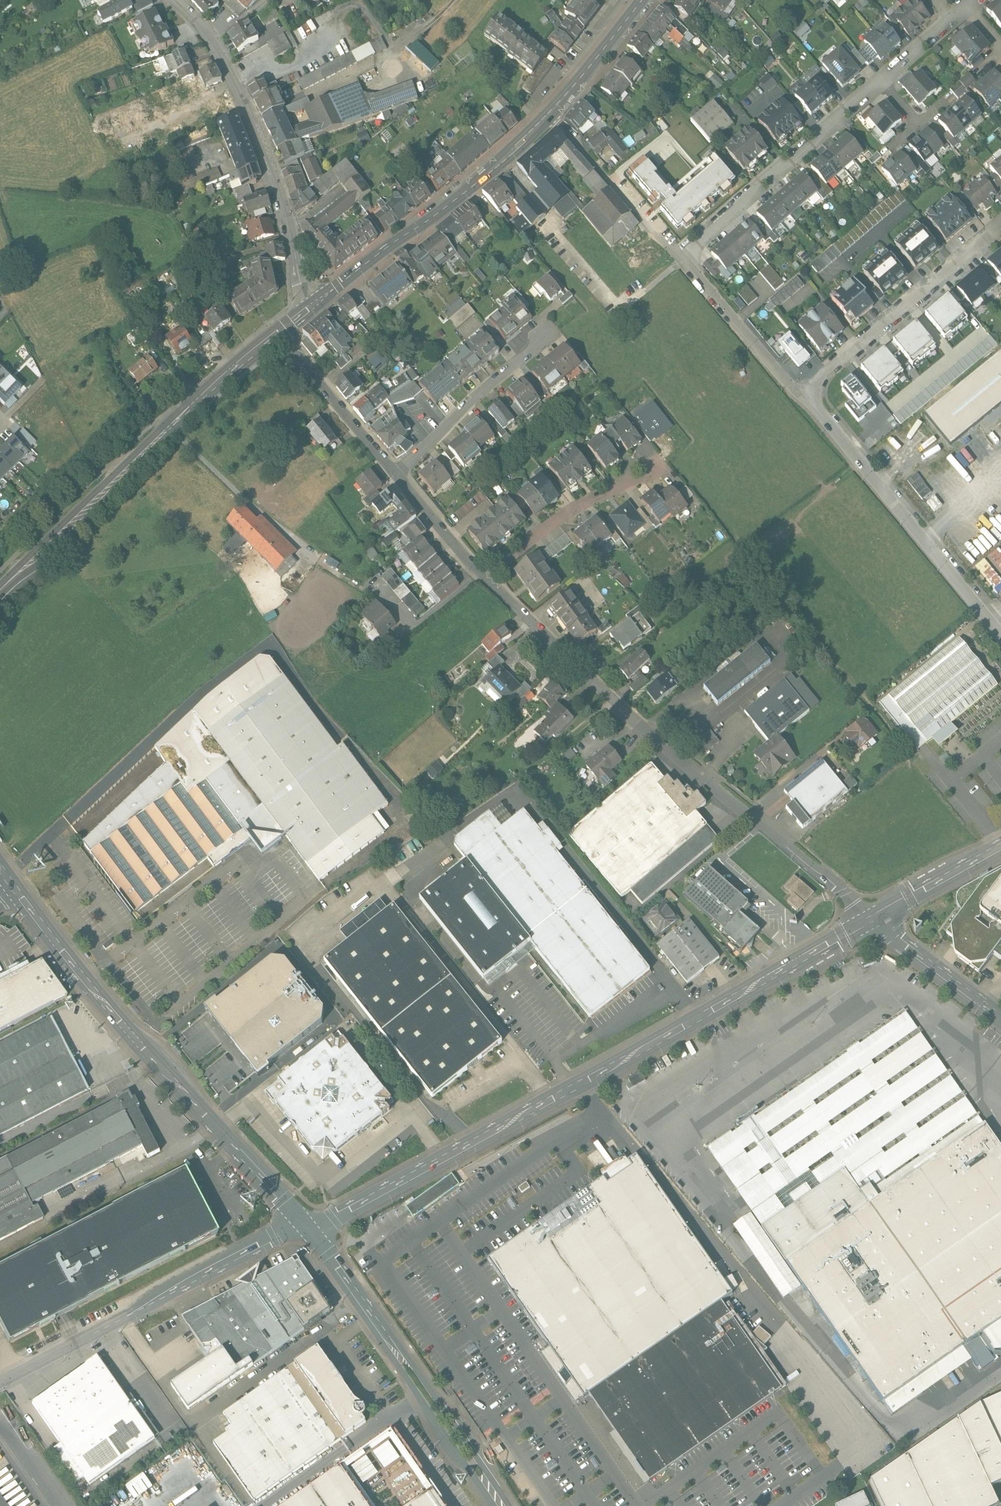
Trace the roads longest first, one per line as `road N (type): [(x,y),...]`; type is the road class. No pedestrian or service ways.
road 1 (unclassified): [(873,918),(442,1163),(310,1227)]
road 2 (residential): [(487,575),(672,751),(873,918)]
road 3 (unclassified): [(13,886),(67,963),(310,1227)]
road 4 (secondary): [(304,311),(167,427),(0,589)]
road 5 (unclassified): [(310,1227),(275,1237),(0,1383)]
road 6 (residential): [(177,0),(205,25),(231,73),(293,239),(304,311)]
road 7 (unclassified): [(310,1227),(505,1505)]
road 8 (secondary): [(549,114),(304,311)]
road 9 (residential): [(1000,631),(811,395)]
road 10 (residential): [(883,82),(683,258)]
road 11 (residential): [(1000,227),(824,371),(811,395)]
road 12 (residential): [(396,473),(544,334)]
road 13 (residential): [(487,575),(553,521),(652,467)]
road 14 (residential): [(683,258),(549,114)]
road 15 (residential): [(811,395),(683,258)]
road 16 (residential): [(295,347),(396,473)]
road 17 (unclassified): [(873,918),(1000,1017)]
road 18 (unclassified): [(1000,846),(873,918)]
road 19 (secondary): [(640,0),(549,114)]
road 20 (residential): [(396,473),(487,575)]

